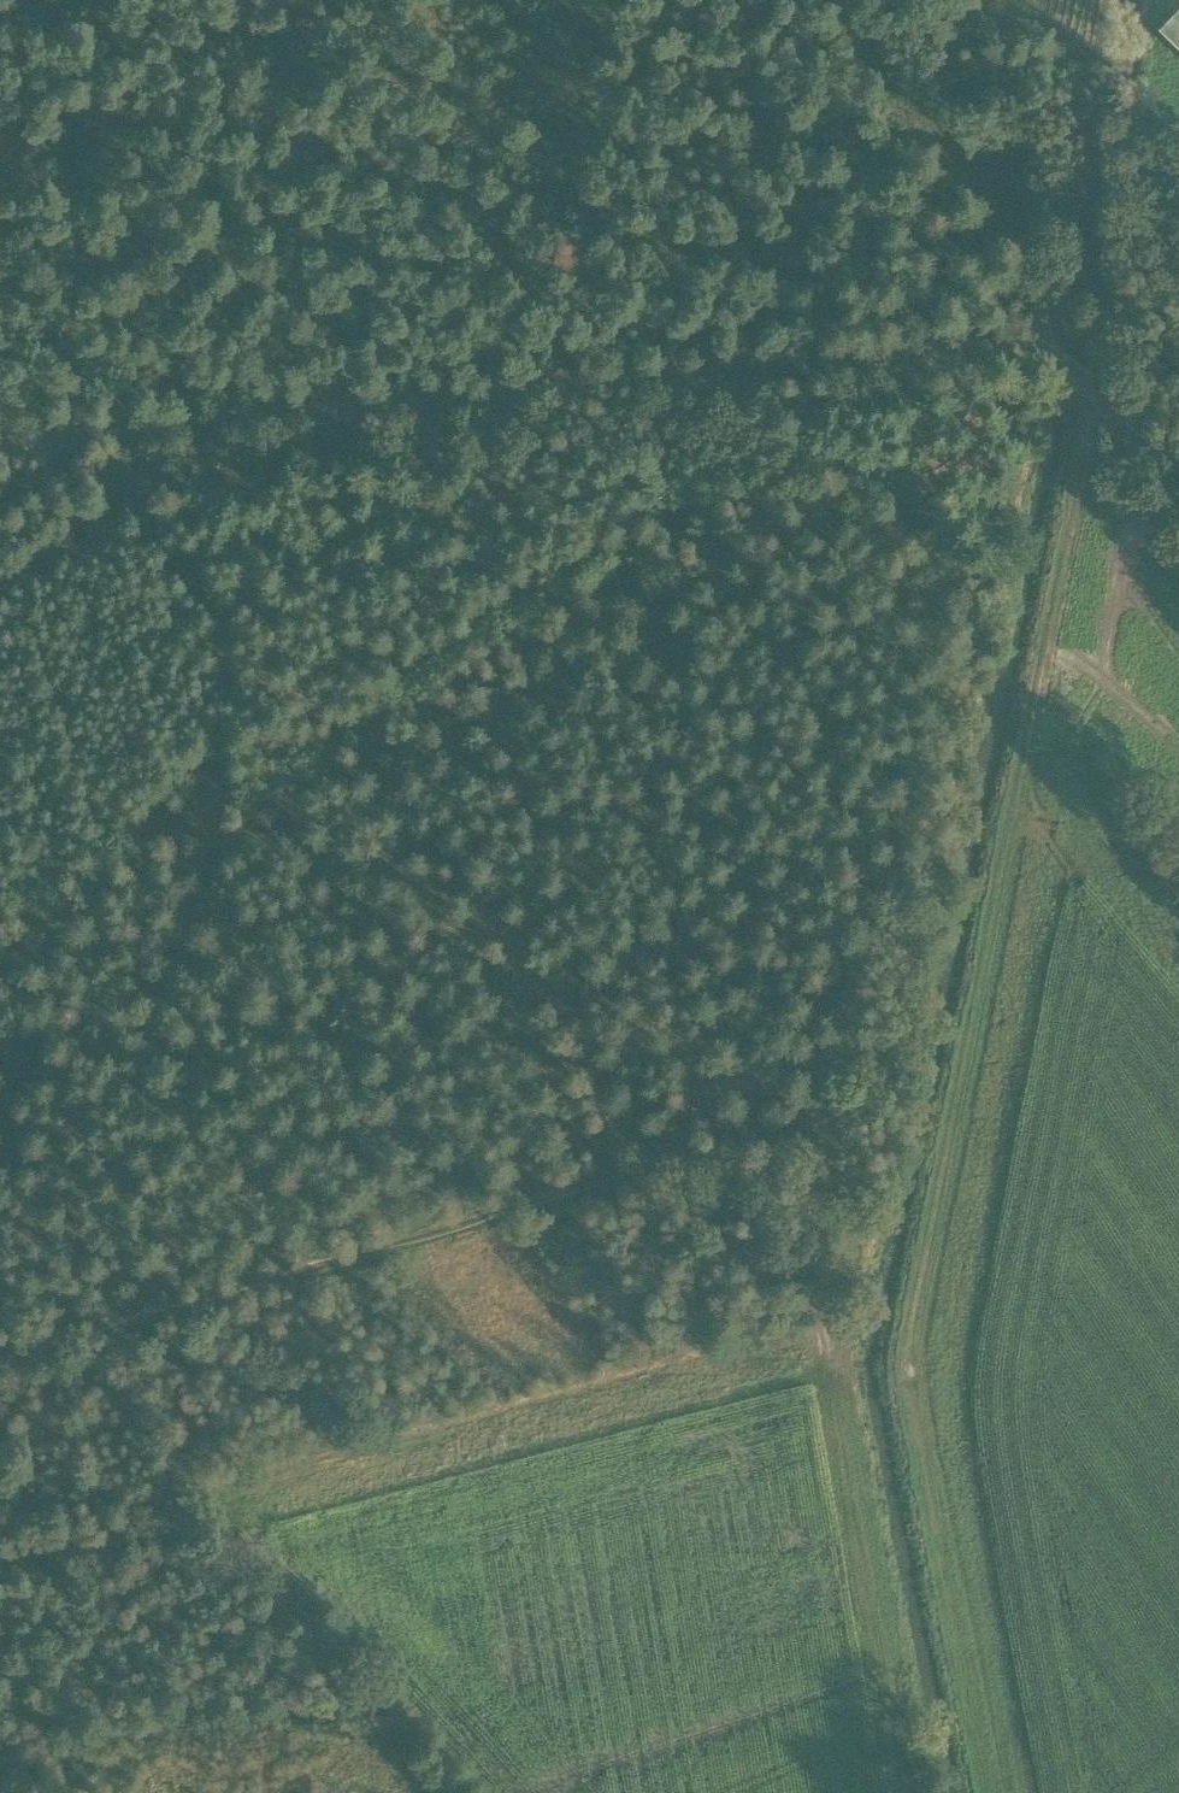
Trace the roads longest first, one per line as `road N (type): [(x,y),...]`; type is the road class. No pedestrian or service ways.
road 1 (unclassified): [(1048,356),(1000,349),(69,440),(9,438)]
road 2 (track): [(0,1360),(705,1159)]
road 3 (unclassified): [(1073,124),(1057,186),(1048,356)]
road 4 (track): [(705,1159),(824,1326)]
road 5 (unclassified): [(1178,509),(1085,378),(1048,356)]
road 6 (track): [(986,0),(1062,58),(1094,103)]

